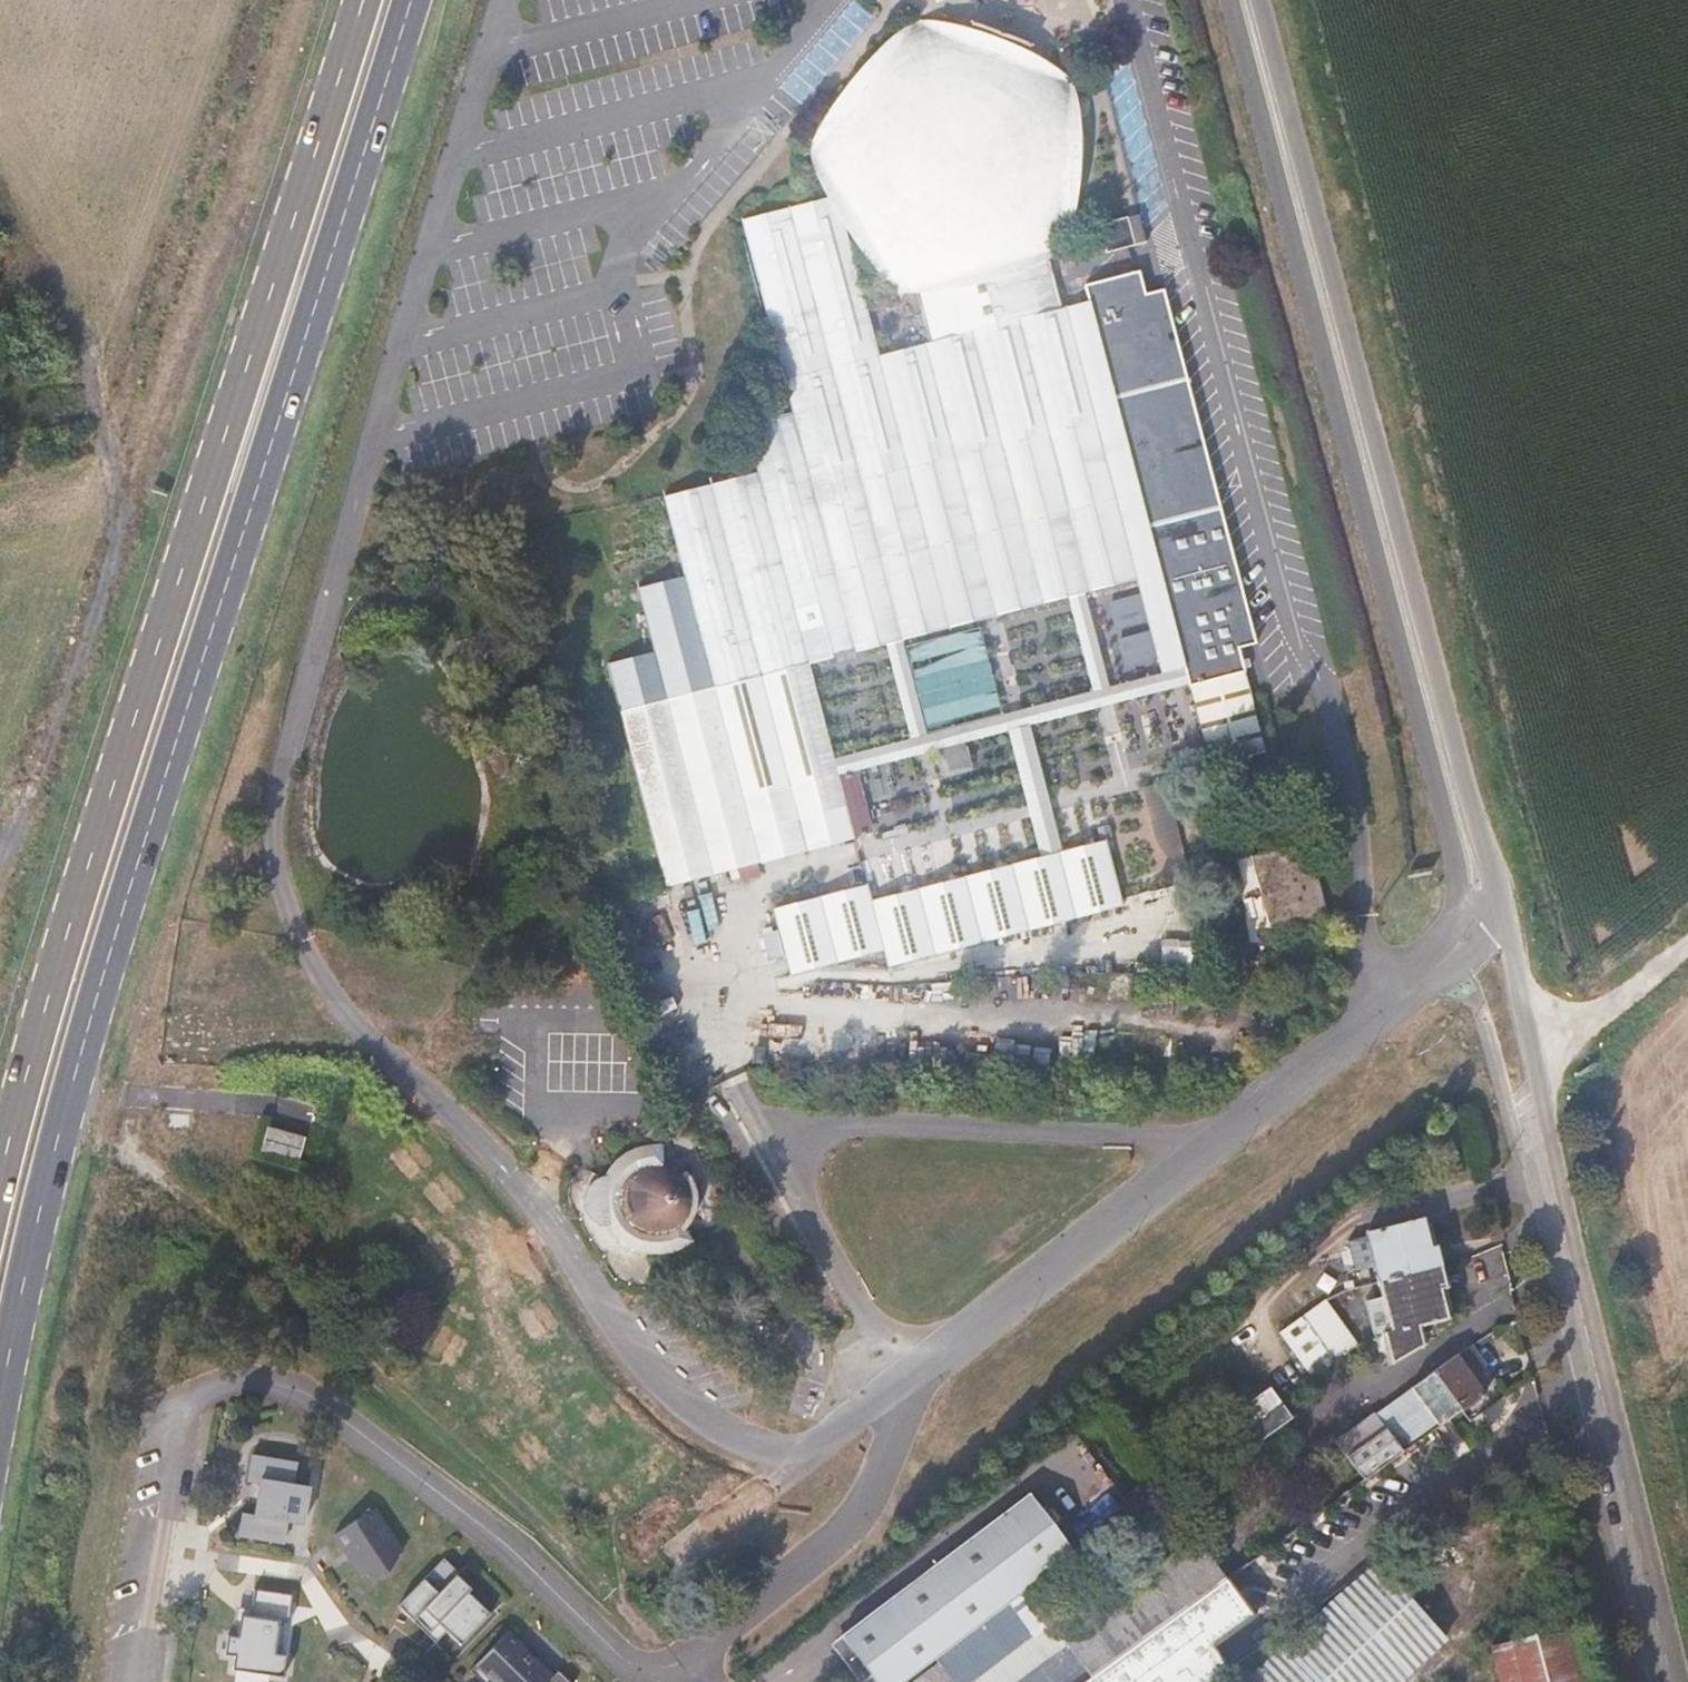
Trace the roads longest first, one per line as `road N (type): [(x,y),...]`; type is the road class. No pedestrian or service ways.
road 1 (trunk): [(0,1409),(57,1141),(114,938),(411,0)]
road 2 (trunk): [(362,0),(70,923),(0,1180)]
road 3 (tertiary): [(1498,904),(1260,0)]
road 4 (unclassified): [(1235,0),(1452,830),(1459,906)]
road 5 (tertiary): [(1674,1681),(1565,1247),(1513,946),(1498,904)]
road 6 (unclassified): [(1418,984),(907,1380)]
road 7 (unclassified): [(642,1668),(686,1659),(869,1507),(908,1407),(907,1380)]
road 8 (unclassified): [(907,1380),(678,1550)]

